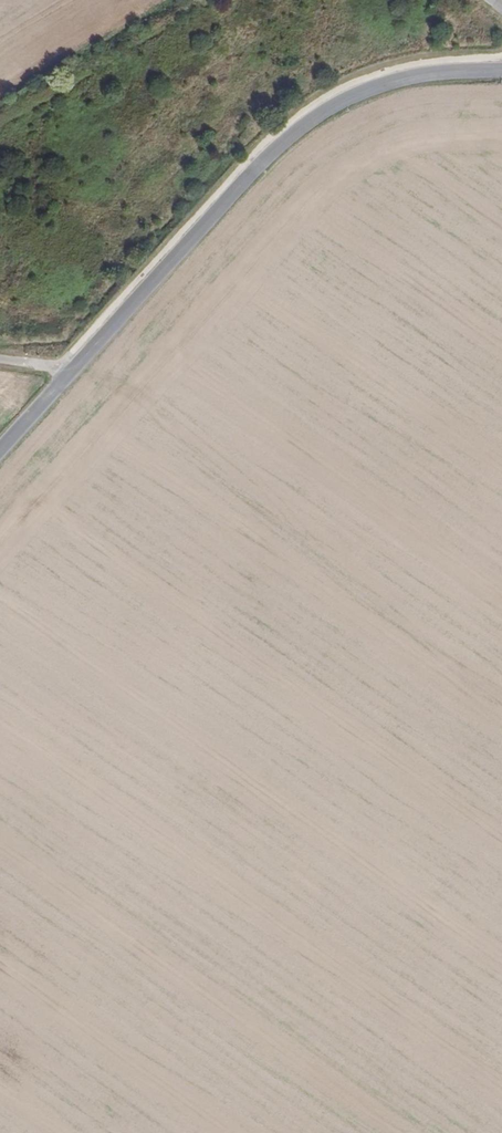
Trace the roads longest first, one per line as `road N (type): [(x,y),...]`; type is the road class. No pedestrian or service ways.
road 1 (unclassified): [(72,371),(252,173),(329,109),(415,76),(501,70)]

